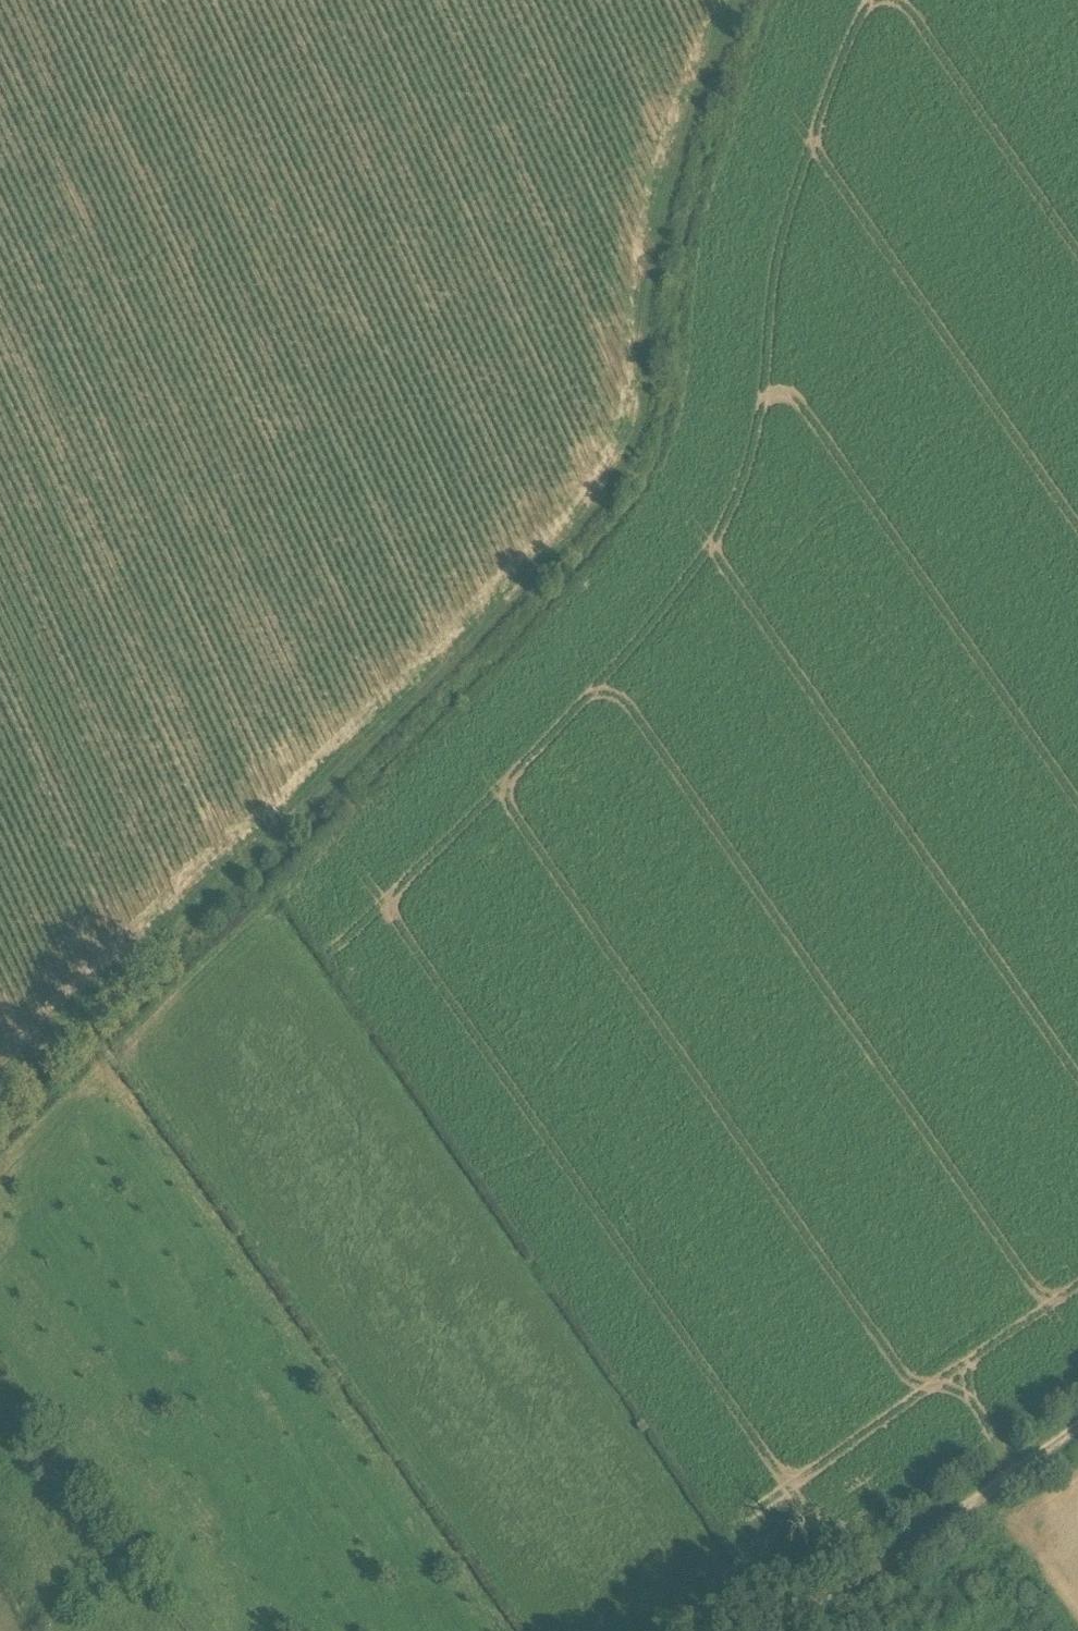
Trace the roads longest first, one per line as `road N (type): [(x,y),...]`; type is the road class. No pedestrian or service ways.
road 1 (track): [(803,1630),(1077,1430)]

